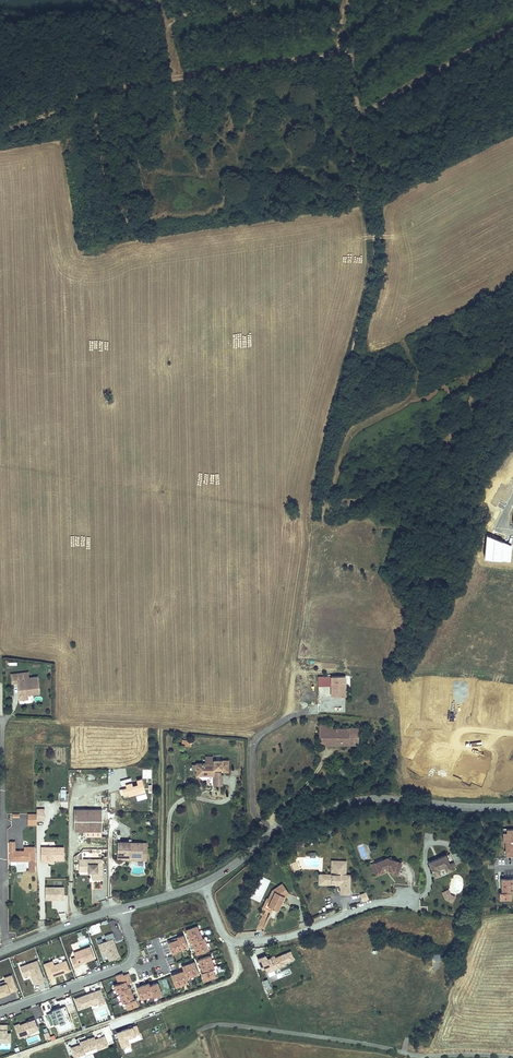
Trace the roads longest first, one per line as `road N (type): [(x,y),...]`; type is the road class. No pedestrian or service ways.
road 1 (track): [(0,135),(132,83),(342,53),(354,57),(356,103),(367,109),(512,26)]
road 2 (track): [(287,717),(313,535),(349,438),(465,377)]
road 3 (secondary): [(512,807),(379,798),(335,806),(269,836),(203,884)]
road 4 (track): [(256,737),(2,720)]
road 5 (residential): [(203,884),(223,933),(235,941),(283,936),(407,897)]
road 6 (track): [(406,402),(419,374),(402,343),(379,349),(370,341),(385,237)]
road 7 (residential): [(123,908),(134,958),(126,968),(0,1013)]
road 8 (secondary): [(123,908),(0,953)]

